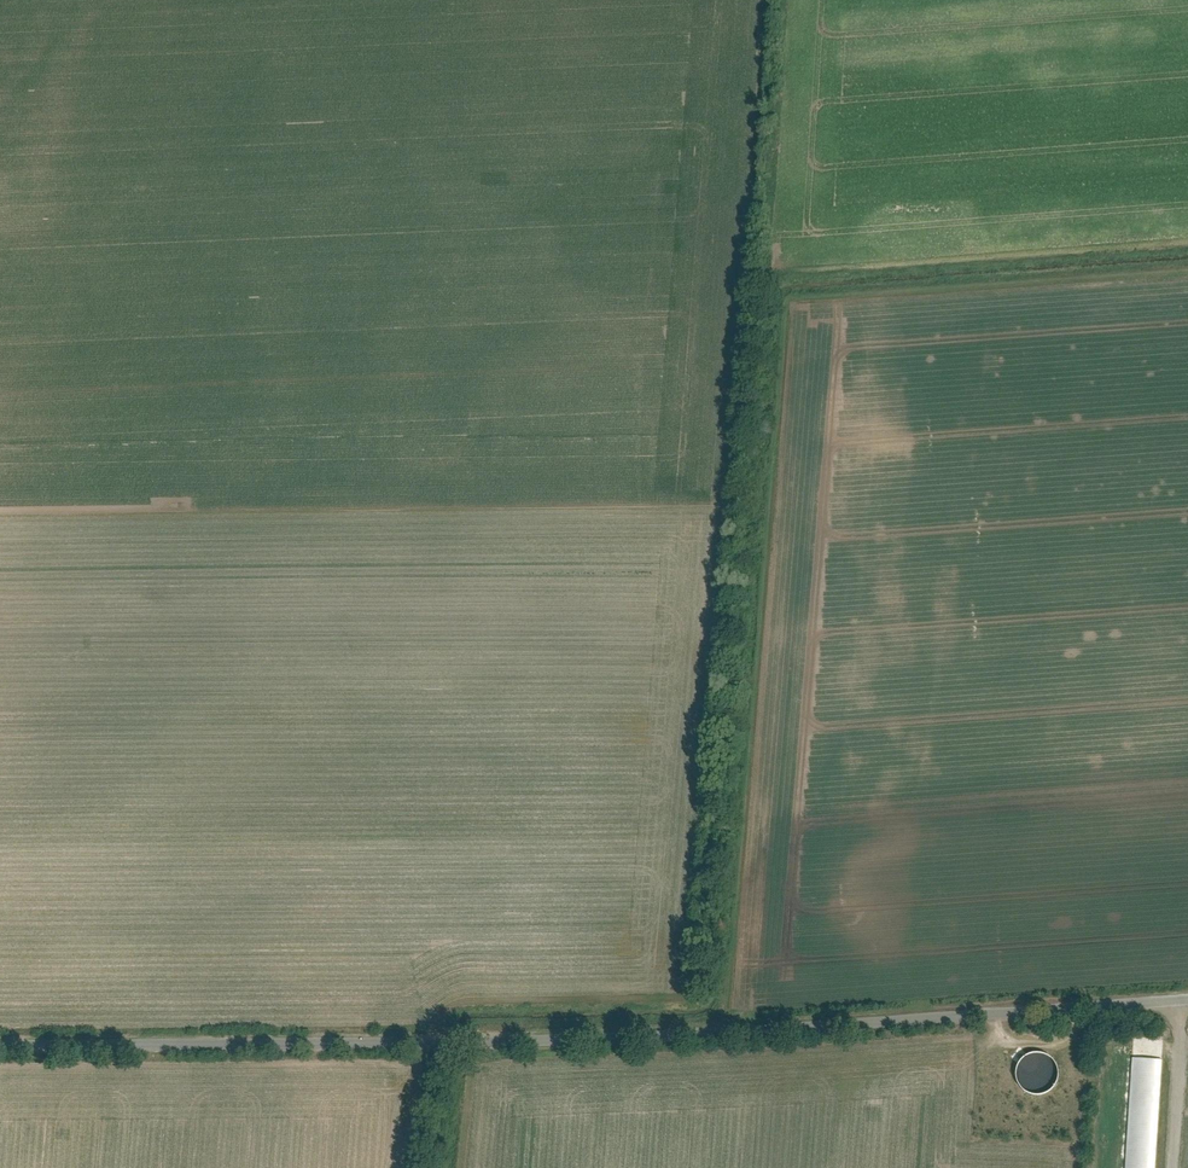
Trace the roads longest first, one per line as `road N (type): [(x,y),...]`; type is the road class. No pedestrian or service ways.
road 1 (unclassified): [(1187,1003),(472,1042),(0,1046)]

